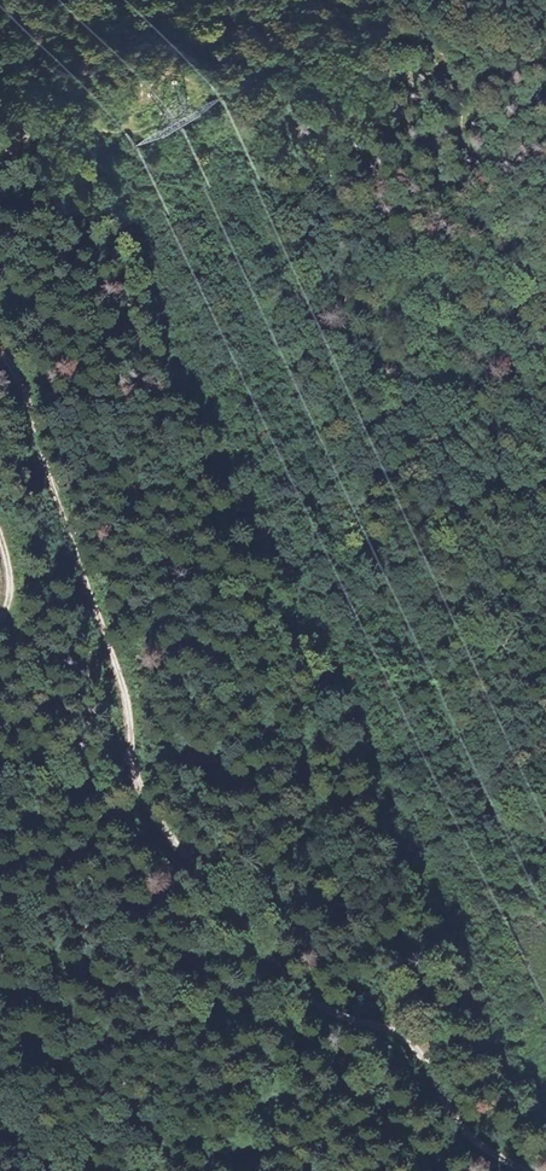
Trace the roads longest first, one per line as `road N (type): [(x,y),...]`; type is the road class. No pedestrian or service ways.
road 1 (track): [(0,348),(17,369),(122,694),(132,773),(160,822),(285,971),(349,1022),(399,1039),(465,1131),(524,1170)]

